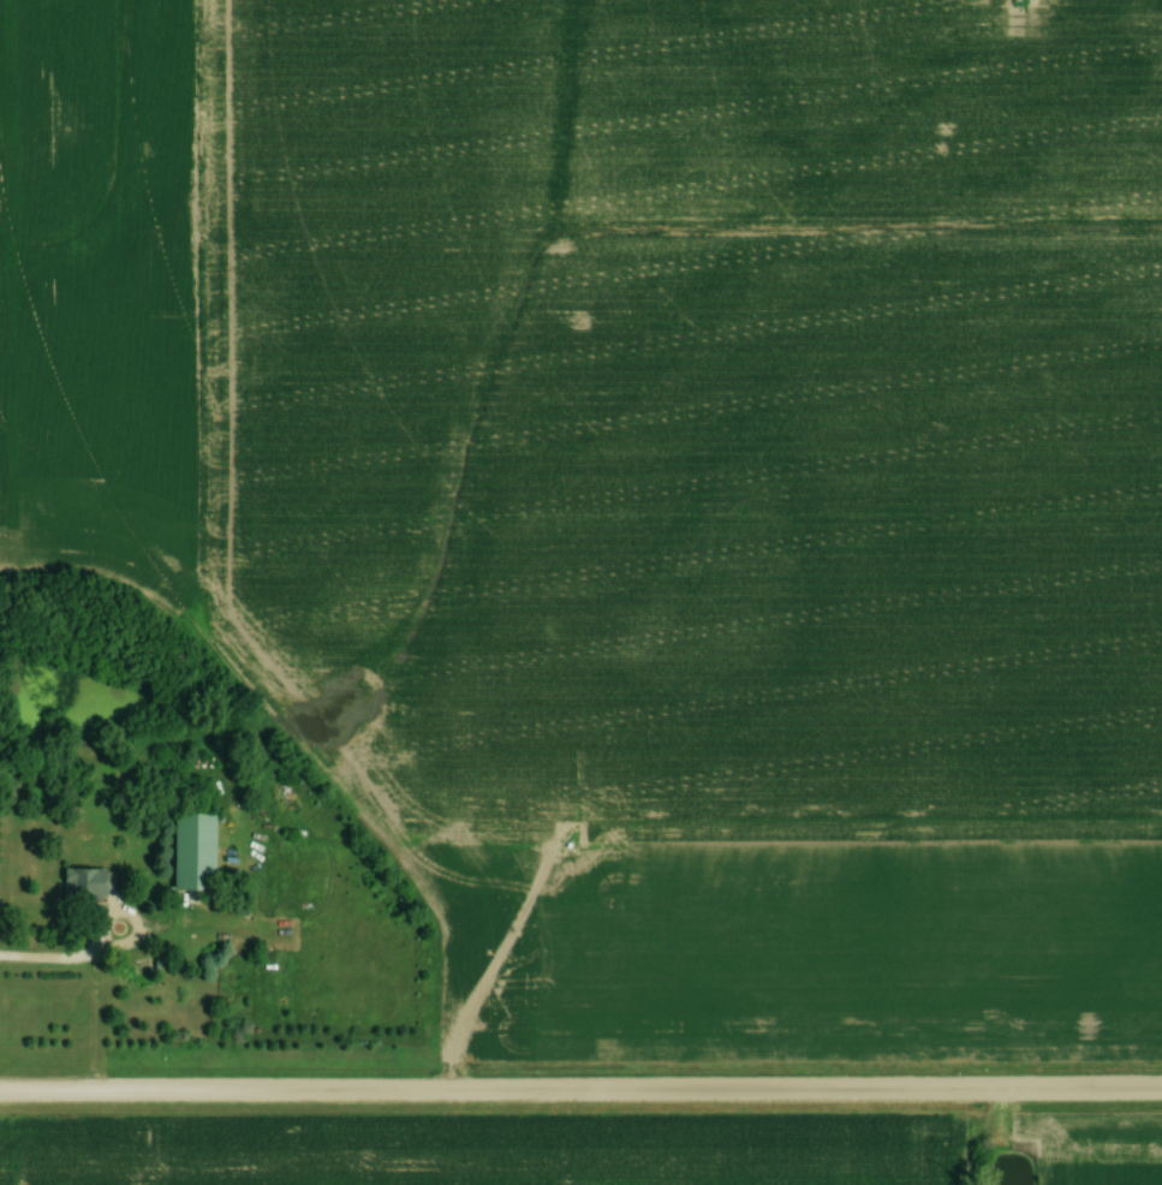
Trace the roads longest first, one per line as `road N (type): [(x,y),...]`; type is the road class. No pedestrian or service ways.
road 1 (residential): [(0,1093),(1161,1091)]

